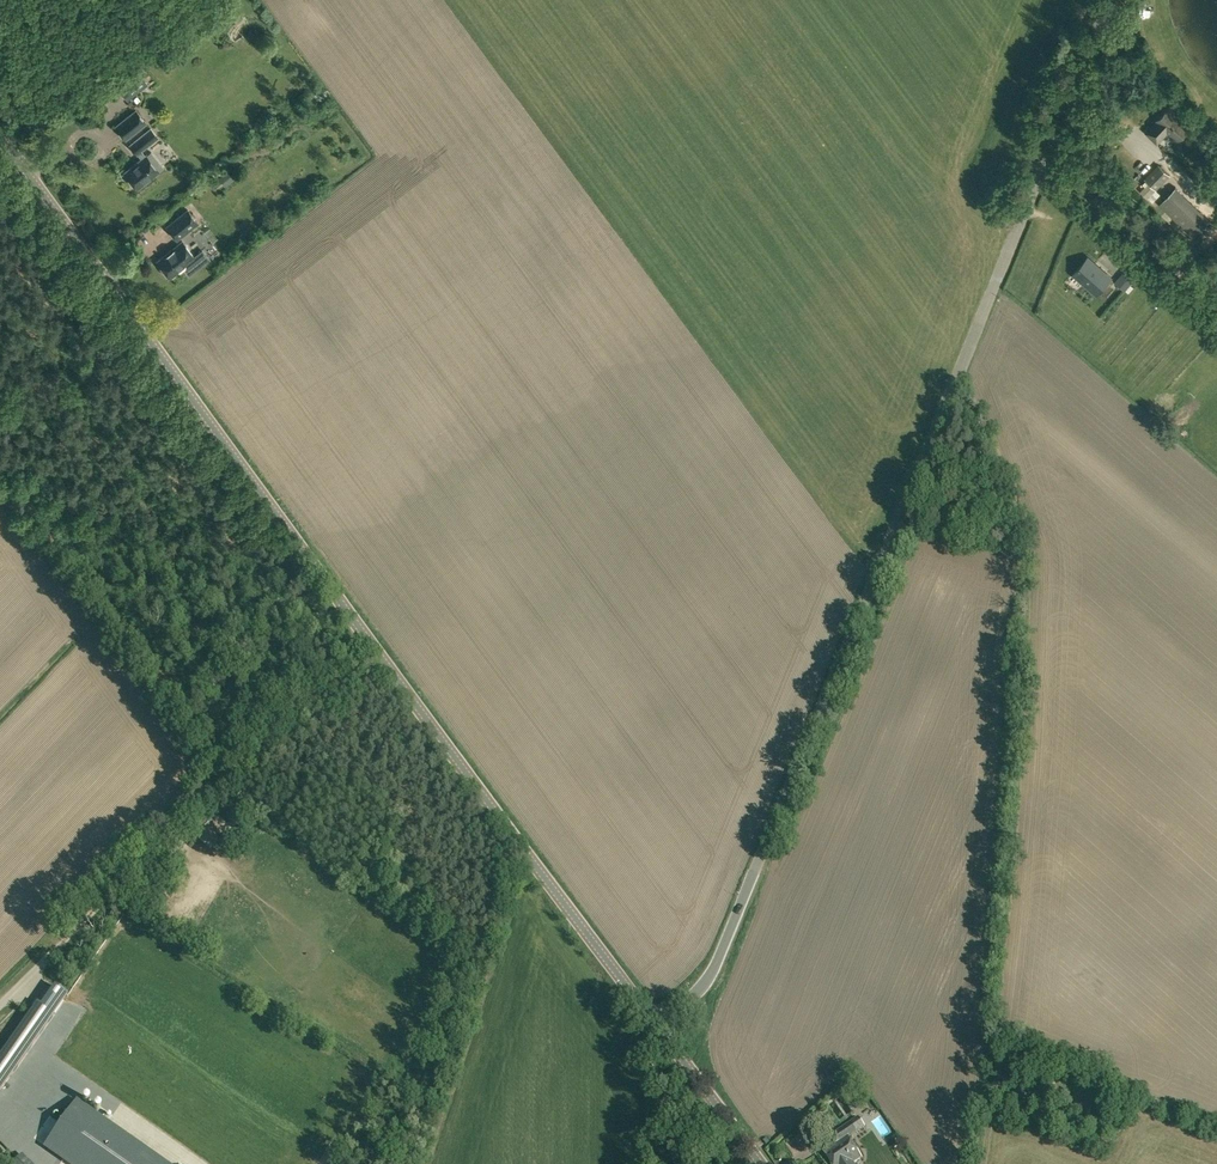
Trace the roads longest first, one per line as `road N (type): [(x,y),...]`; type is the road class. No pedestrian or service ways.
road 1 (unclassified): [(660,1027),(711,975),(721,953),(1112,0)]
road 2 (tertiary): [(660,1027),(0,138)]
road 3 (track): [(48,955),(366,633)]
road 4 (tertiary): [(762,1163),(660,1027)]
road 5 (track): [(1216,238),(1168,299),(1216,340)]

